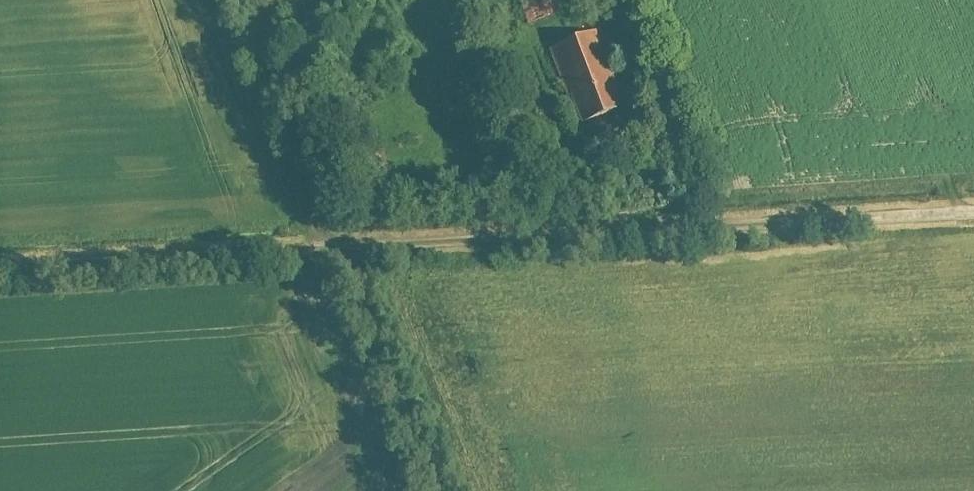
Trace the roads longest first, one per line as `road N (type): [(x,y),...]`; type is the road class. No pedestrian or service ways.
road 1 (track): [(973,206),(0,266)]

